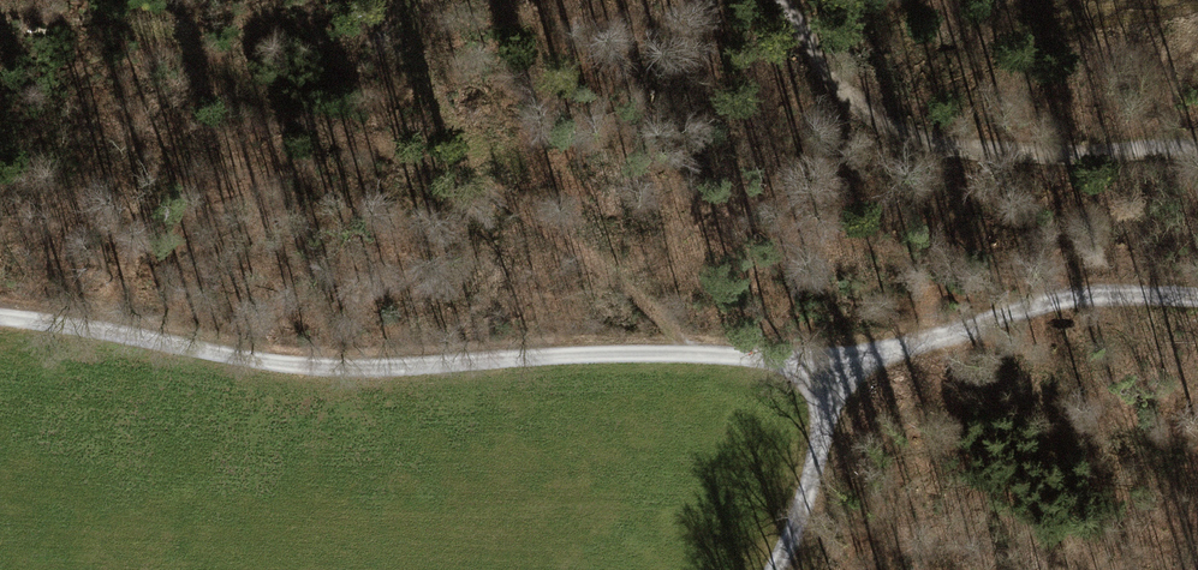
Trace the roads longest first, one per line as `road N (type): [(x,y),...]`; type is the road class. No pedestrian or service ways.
road 1 (track): [(0,315),(344,369),(595,356),(835,360)]
road 2 (track): [(696,356),(607,272),(480,183),(292,114),(134,27)]
road 3 (track): [(1197,149),(1055,154),(924,141),(880,119),(829,75),(780,0)]
road 4 (track): [(835,360),(914,347),(1060,301),(1197,299)]
road 5 (track): [(980,327),(1039,385),(1072,523),(1097,569)]
road 6 (track): [(776,569),(814,477),(835,360)]

